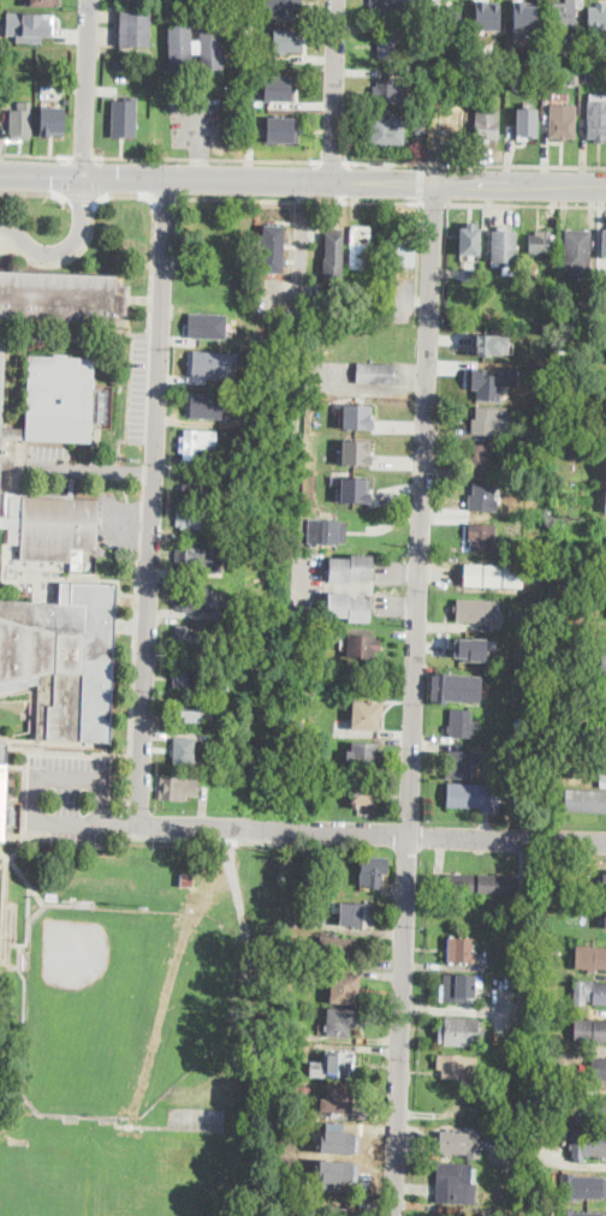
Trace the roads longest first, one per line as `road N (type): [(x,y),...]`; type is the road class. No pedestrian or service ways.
road 1 (residential): [(395,1215),(435,180)]
road 2 (residential): [(165,175),(139,823)]
road 3 (residential): [(139,823),(605,840)]
road 4 (secondary): [(435,180),(83,173)]
road 5 (residential): [(337,0),(335,178)]
road 6 (residential): [(90,0),(83,173)]
road 7 (secondary): [(605,185),(435,180)]
road 8 (residential): [(304,177),(299,300)]

